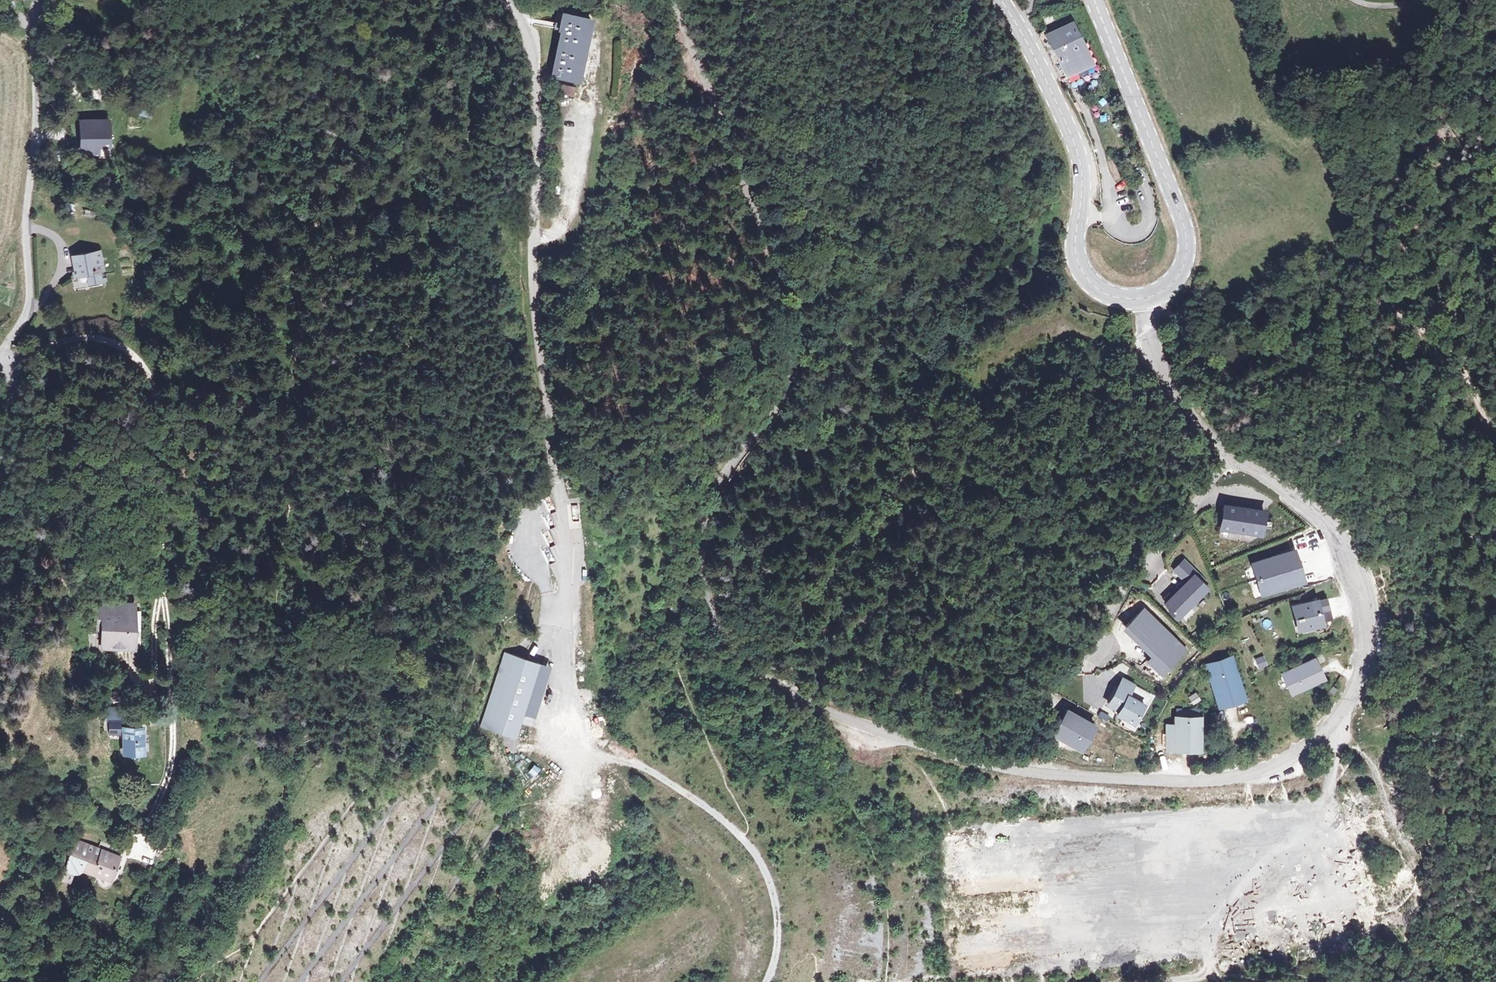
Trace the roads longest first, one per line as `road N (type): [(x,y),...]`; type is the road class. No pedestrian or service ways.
road 1 (unclassified): [(672,0),(772,265),(803,308),(787,388),(721,478),(704,520),(709,613),(758,675),(921,747),(1037,773),(1192,784),(1288,760),(1336,729),(1363,684),(1363,596),(1351,562),(1314,510),(1229,455)]
road 2 (unclassified): [(7,363),(72,341),(103,340),(138,360),(146,376),(174,746),(168,781),(137,847)]
road 3 (track): [(790,694),(792,648),(845,549),(891,490),(1026,419),(1148,339)]
road 4 (residential): [(506,0),(527,38),(536,86),(533,282),(557,486)]
road 5 (track): [(767,981),(779,915),(750,844),(706,806),(579,726),(566,709)]
road 6 (secondary): [(1145,301),(1104,293),(1081,267),(1077,151),(1001,0)]
road 7 (residential): [(0,349),(29,309),(24,239),(36,0)]
road 8 (secondary): [(1145,301),(1179,276),(1187,237),(1095,0)]
road 9 (track): [(1217,924),(1317,822),(1342,758),(1336,729)]
road 10 (unclassified): [(1229,455),(1137,562),(1091,639)]
road 11 (track): [(1145,301),(1157,310),(1170,306),(1200,351),(1234,361),(1267,352),(1324,308)]
road 12 (unclassified): [(1229,455),(1164,380),(1145,301)]
road 13 (track): [(1218,445),(1288,380),(1314,346),(1324,308)]
road 14 (track): [(1091,639),(1031,710),(1037,773)]
road 15 (track): [(1418,317),(1437,327),(1495,439)]
road 16 (track): [(508,814),(566,782),(579,726)]

